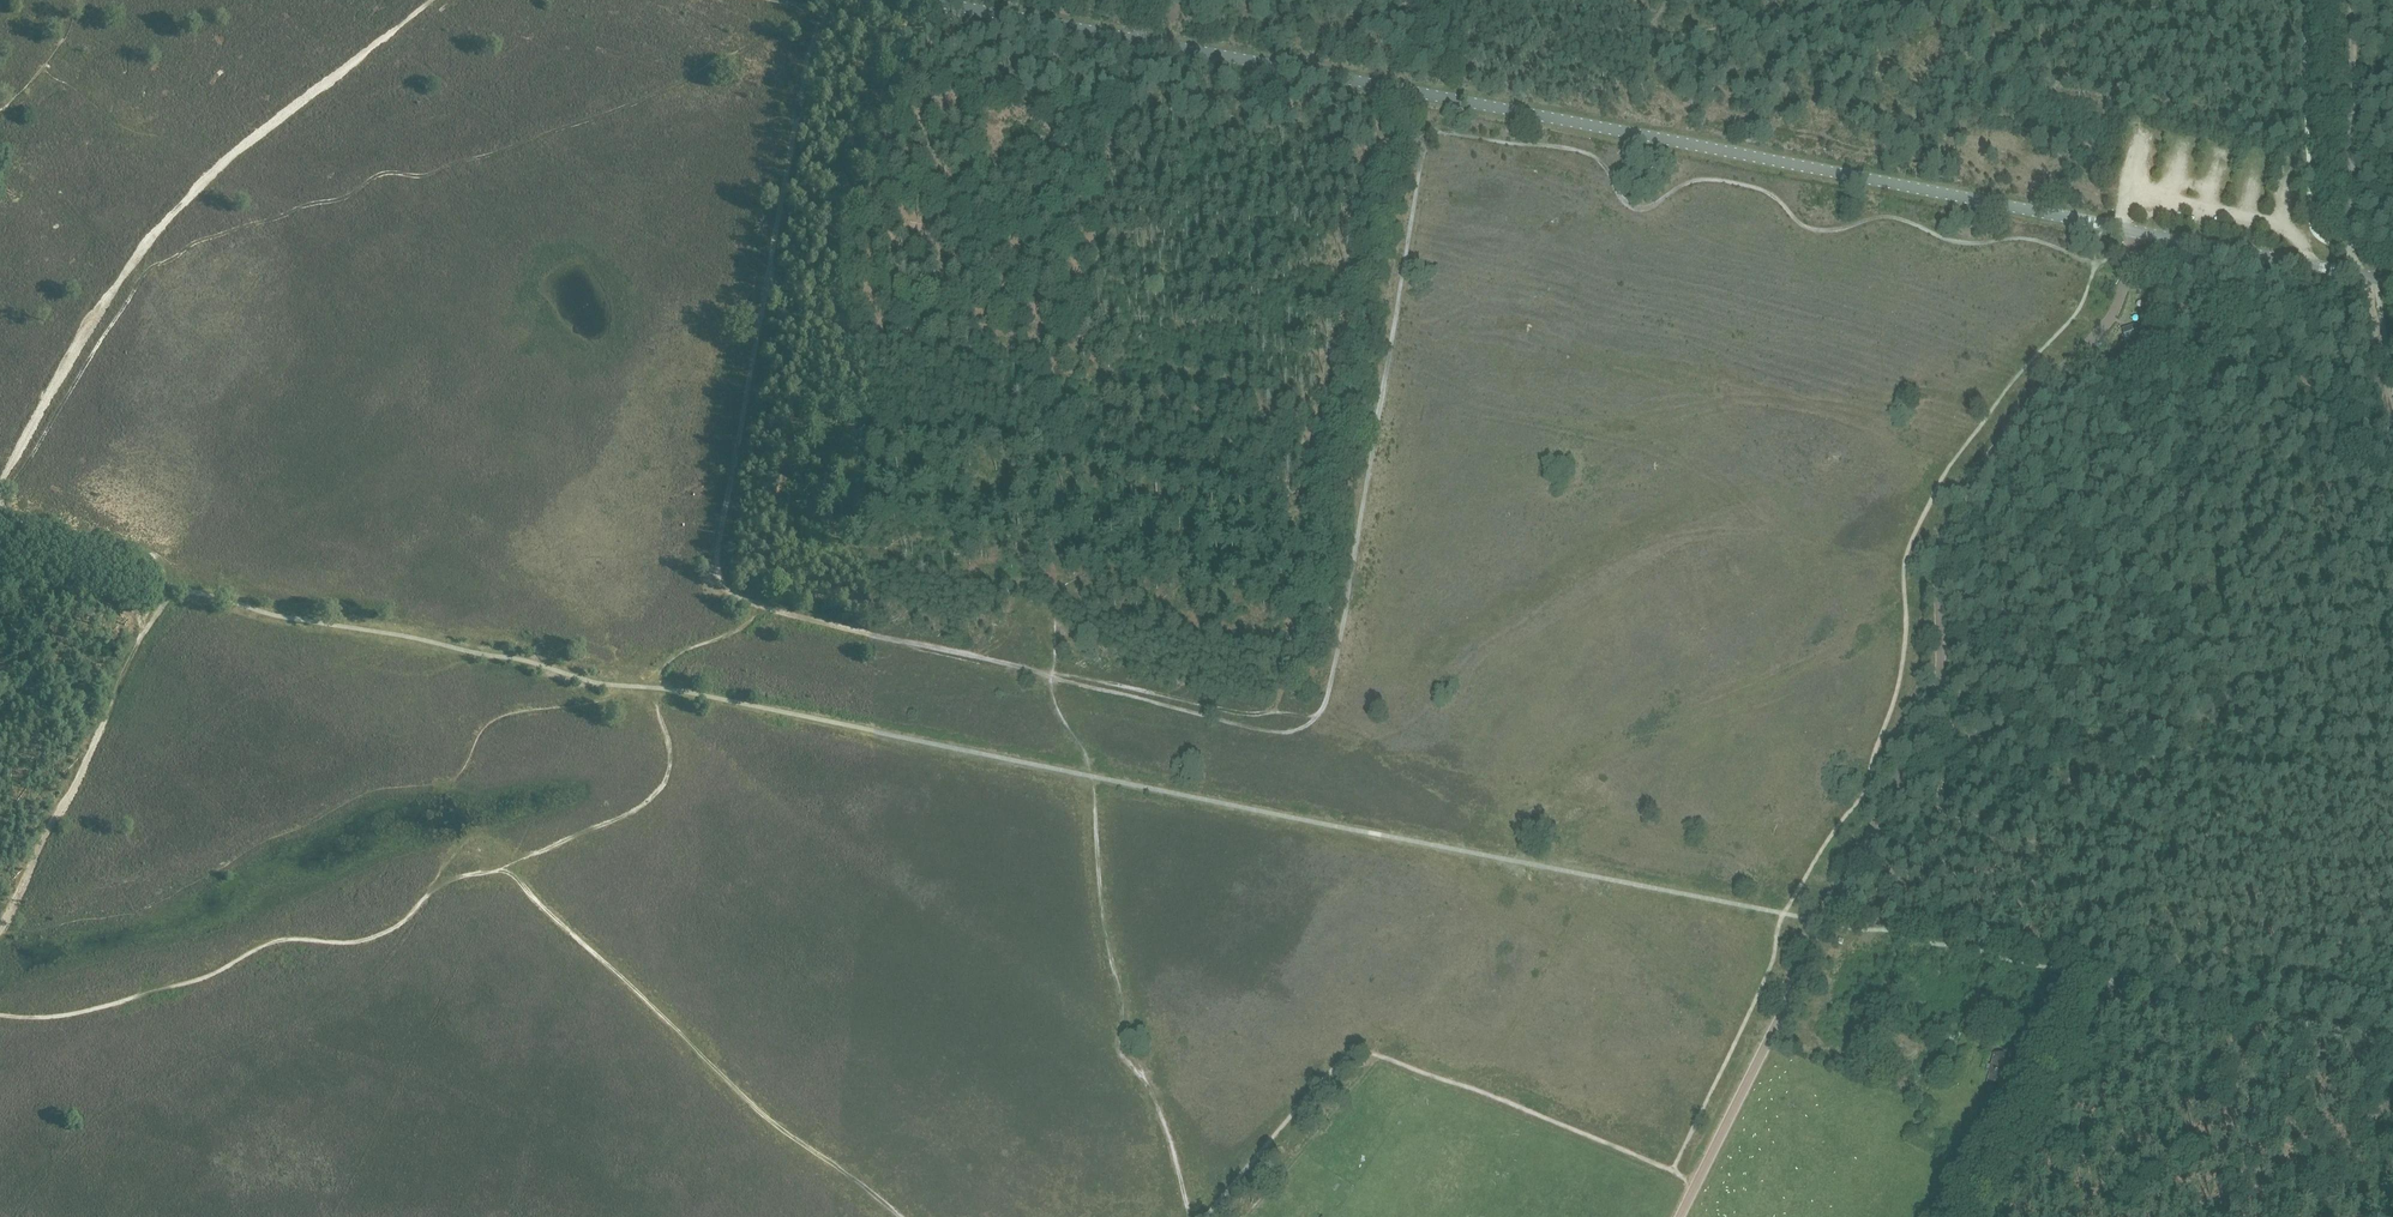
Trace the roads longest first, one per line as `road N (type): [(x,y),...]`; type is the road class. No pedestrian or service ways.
road 1 (tertiary): [(2351,272),(931,0)]
road 2 (track): [(1394,0),(1385,99),(1275,710)]
road 3 (track): [(0,498),(128,269),(173,208),(431,0)]
road 4 (track): [(2392,1043),(2094,985),(2083,955),(2070,947),(1839,899)]
road 5 (track): [(0,927),(167,571),(0,516)]
road 6 (track): [(1980,1216),(2094,985)]
road 7 (track): [(2353,254),(2347,0)]
road 8 (track): [(2376,1040),(2310,1216)]
road 9 (track): [(2283,225),(2153,200),(2131,205),(2120,226)]
road 10 (track): [(2392,435),(2366,275)]

